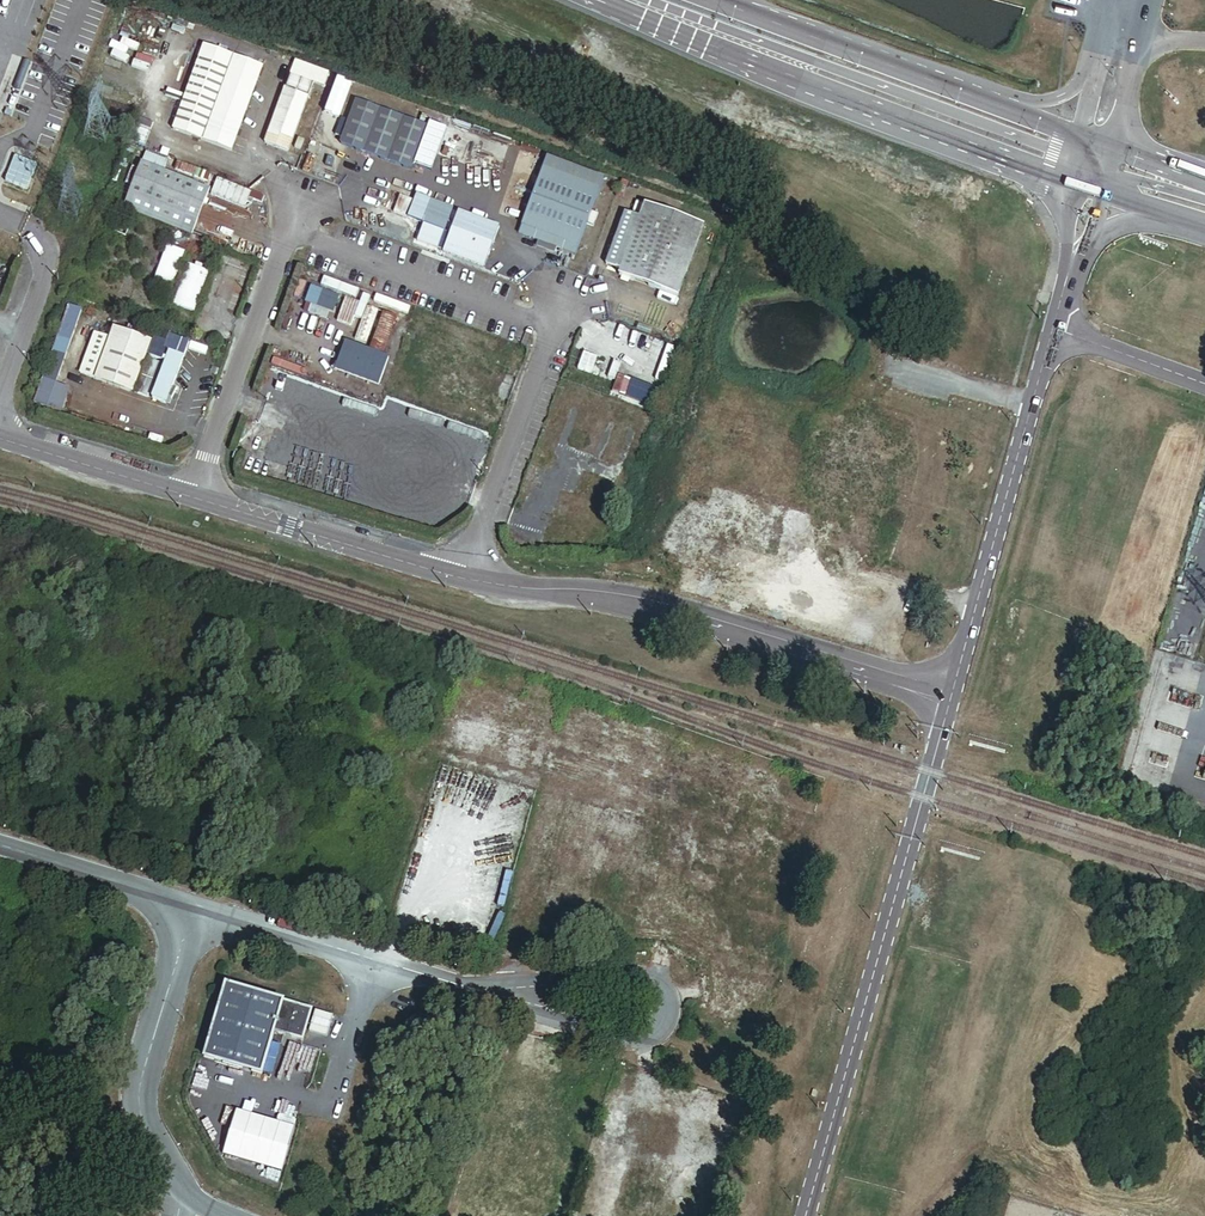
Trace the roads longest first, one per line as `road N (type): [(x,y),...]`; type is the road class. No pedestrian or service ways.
road 1 (unclassified): [(947,697),(623,602),(461,578),(0,439)]
road 2 (unclassified): [(947,697),(803,1215)]
road 3 (unclassified): [(638,10),(878,123),(1029,179),(1053,202),(1070,261)]
road 4 (secondary): [(638,10),(1093,179)]
road 5 (unclassified): [(1095,81),(1043,101),(1013,98),(822,32),(726,9)]
road 6 (unclassified): [(1049,333),(947,697)]
road 7 (secondary): [(1078,143),(726,9)]
road 8 (unclassified): [(477,991),(189,907)]
road 9 (unclassified): [(170,1186),(142,1115),(140,1074),(189,907)]
road 10 (unclassified): [(477,991),(638,974),(664,998),(664,1013),(651,1038),(627,1045)]
road 11 (unclassified): [(189,907),(0,849)]
road 12 (unclassified): [(1049,333),(1204,389)]
road 13 (unclassified): [(627,1045),(477,991)]
road 14 (unclassified): [(1070,261),(1106,231),(1130,224),(1204,236)]
road 15 (unclassified): [(1204,168),(1148,144),(1131,124),(1121,88)]

